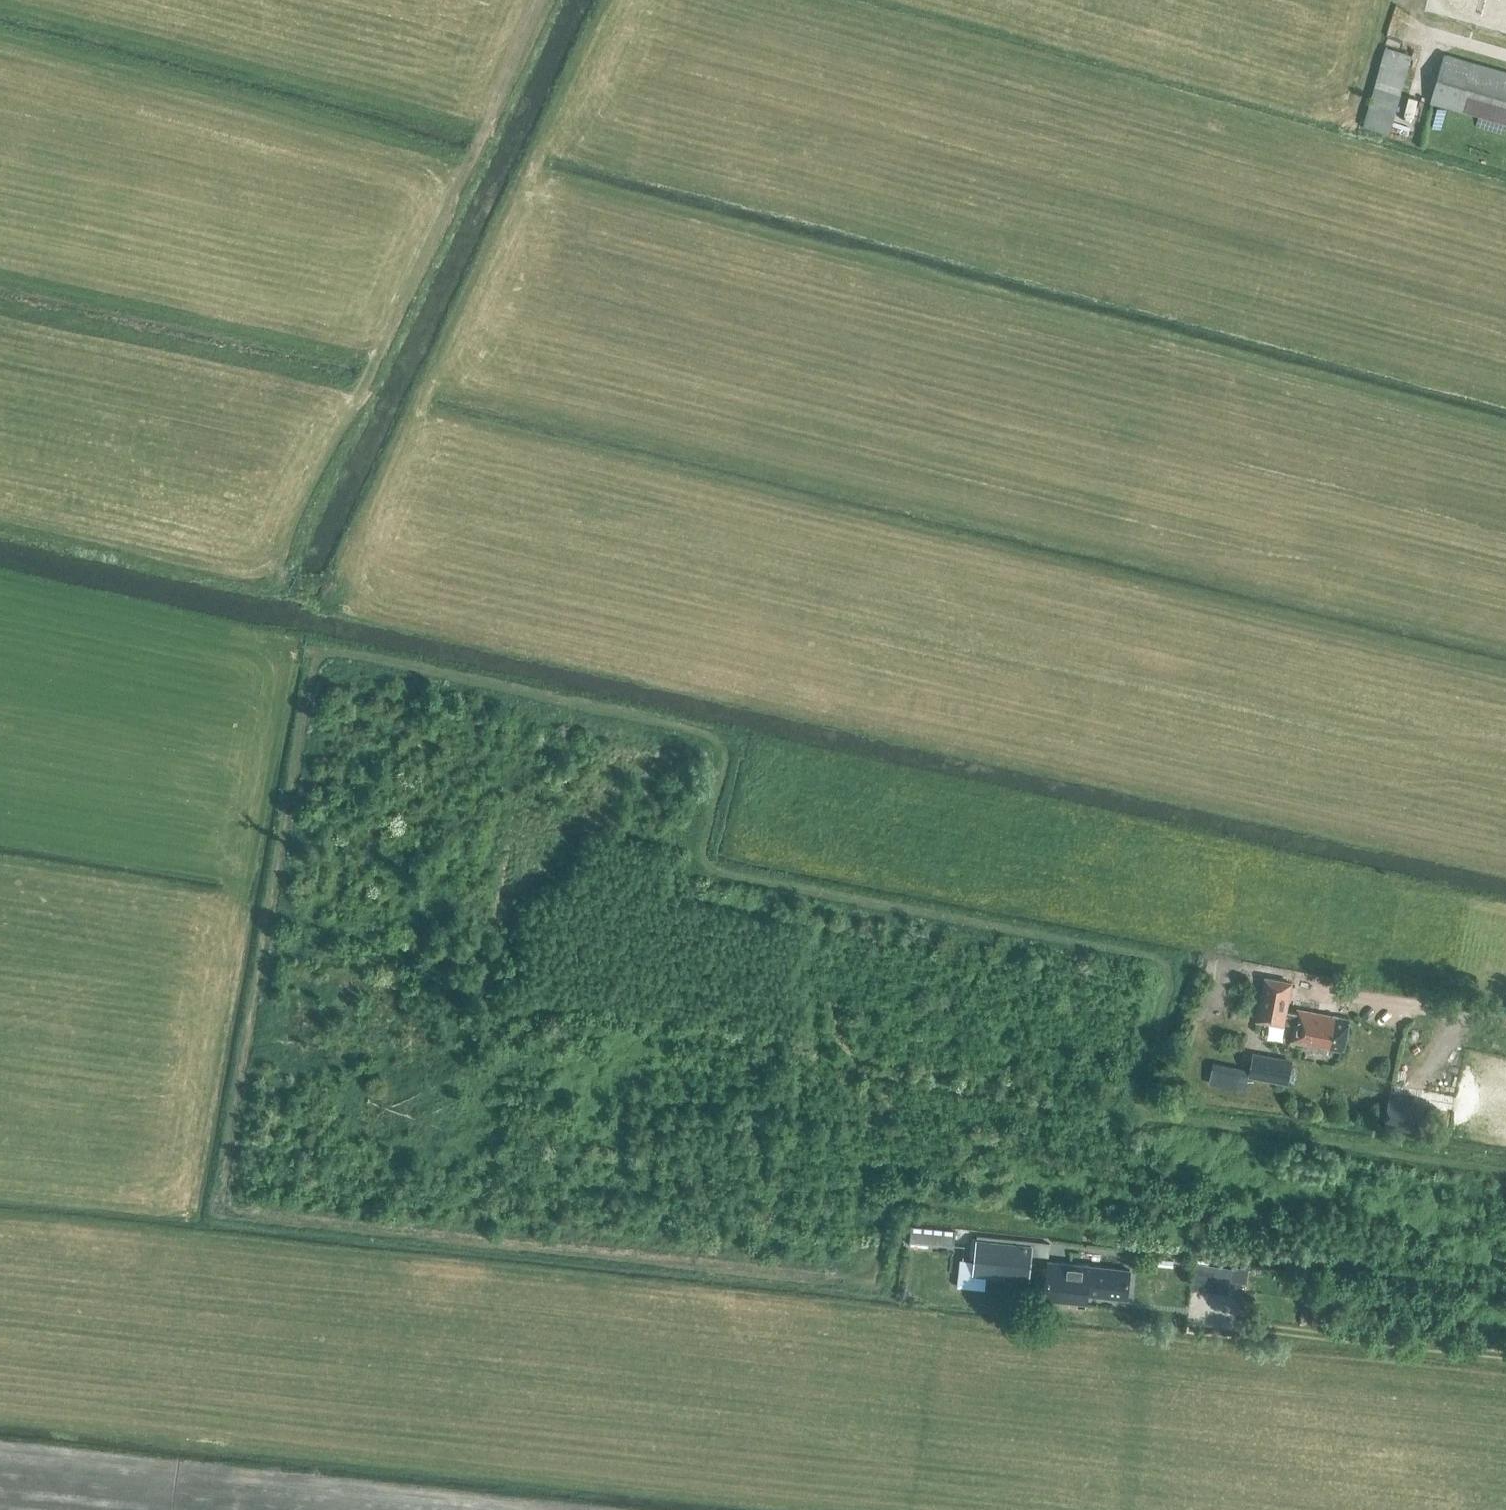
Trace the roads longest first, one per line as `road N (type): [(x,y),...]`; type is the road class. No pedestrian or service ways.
road 1 (track): [(1505,1355),(1103,1311)]

